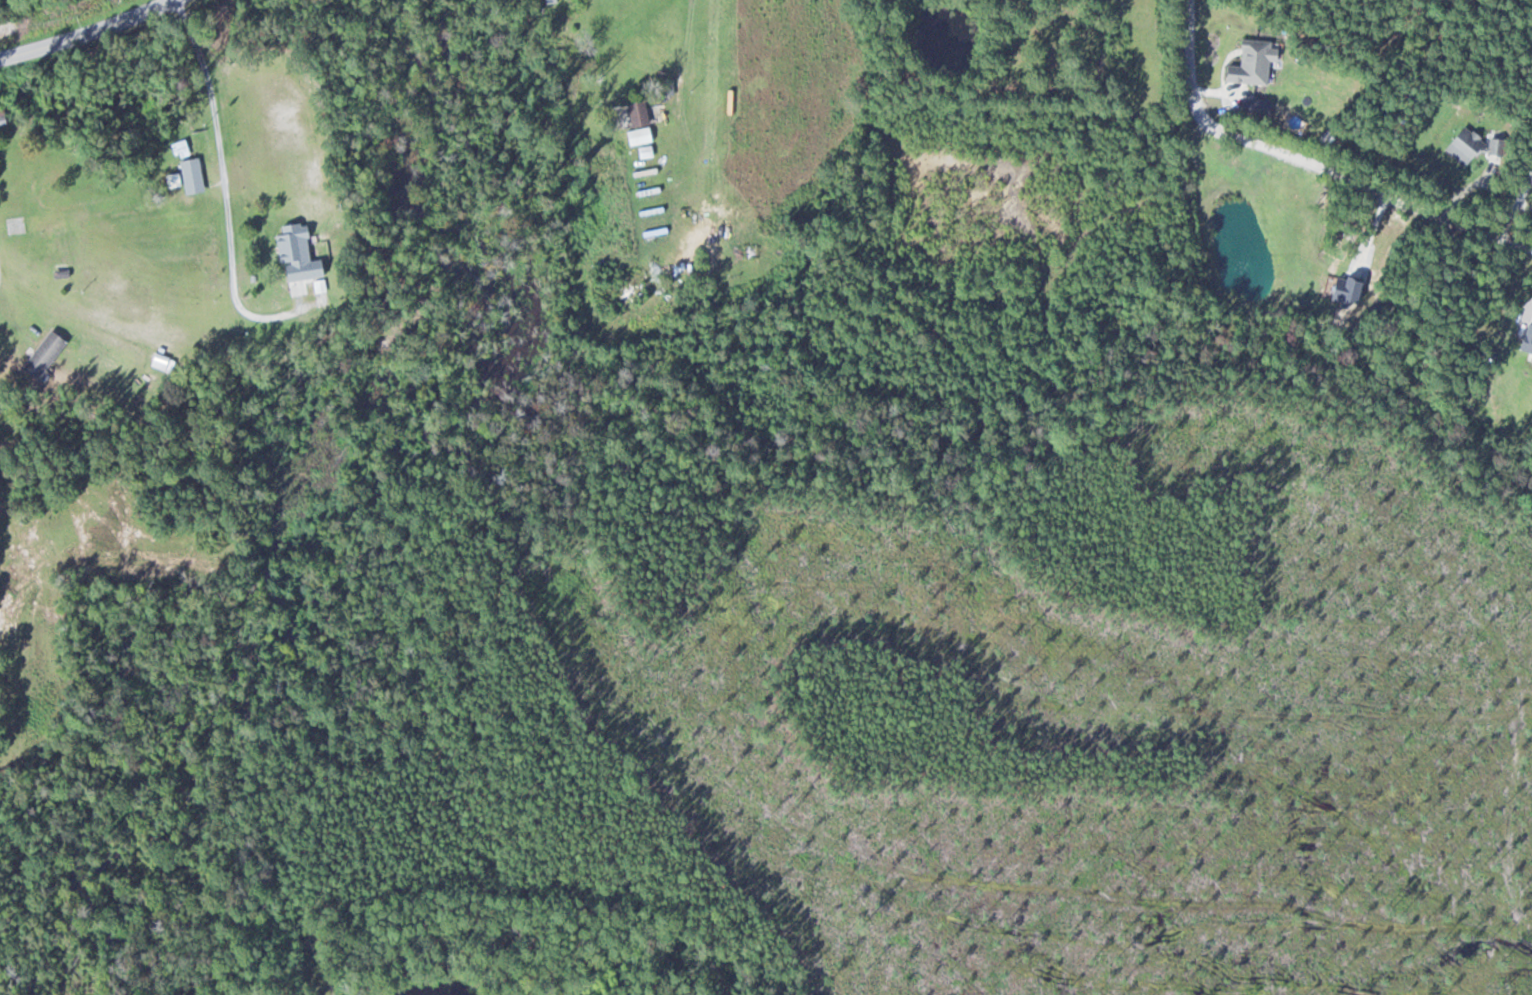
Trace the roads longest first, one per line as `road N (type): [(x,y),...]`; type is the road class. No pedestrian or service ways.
road 1 (residential): [(847,0),(847,76),(1531,65)]
road 2 (residential): [(0,61),(137,26),(177,0)]

